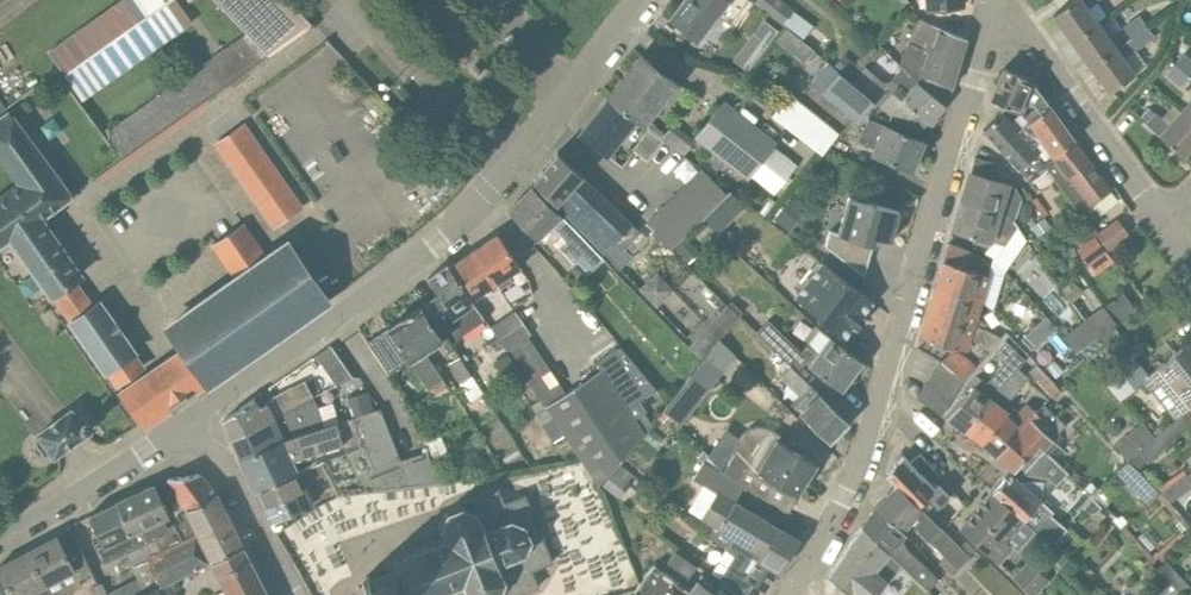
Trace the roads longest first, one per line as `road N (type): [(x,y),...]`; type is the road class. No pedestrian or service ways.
road 1 (residential): [(801,586),(876,459),(1015,14)]
road 2 (residential): [(193,417),(439,238),(512,164)]
road 3 (residential): [(1176,225),(1015,14)]
road 4 (residential): [(0,541),(193,417)]
road 5 (residential): [(512,164),(367,0)]
road 6 (residential): [(290,594),(193,417)]

